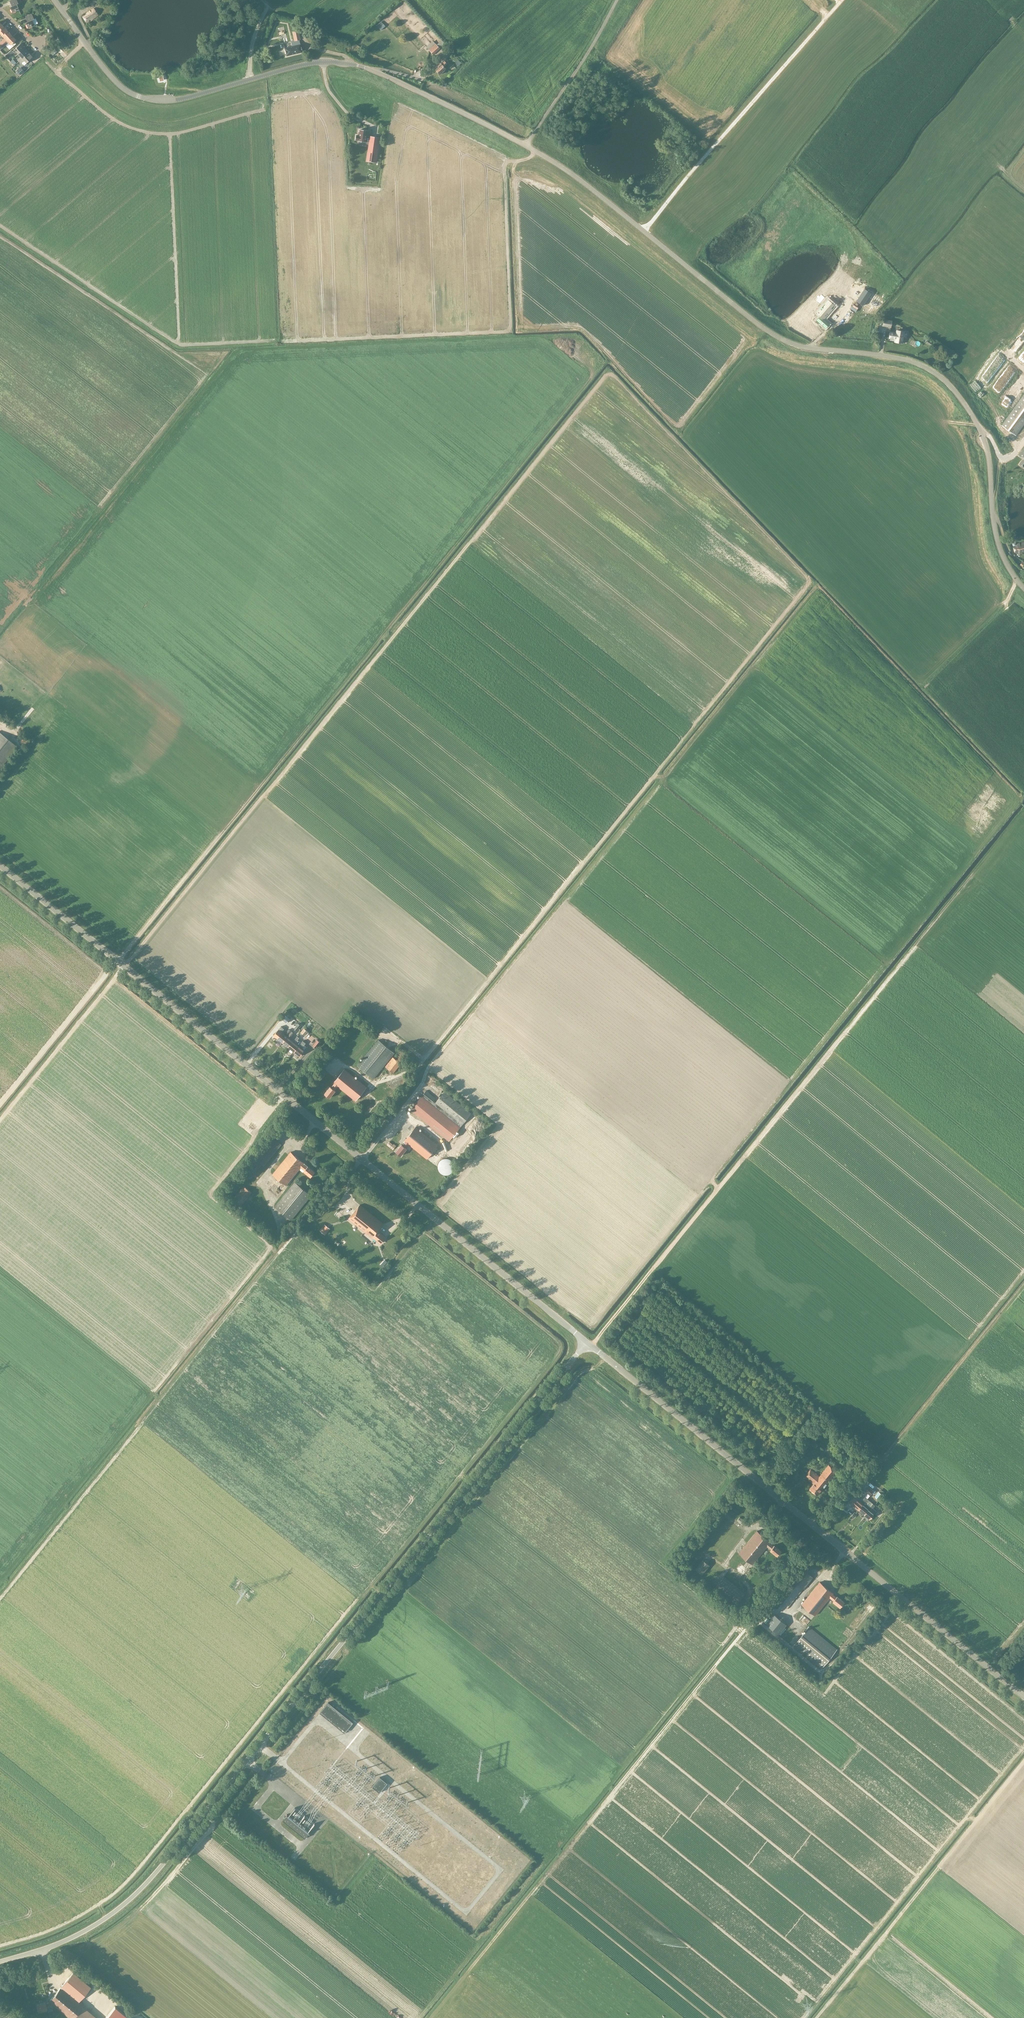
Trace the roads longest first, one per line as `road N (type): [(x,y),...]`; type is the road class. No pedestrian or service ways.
road 1 (unclassified): [(0,1962),(86,1930),(148,1882),(586,1342)]
road 2 (secondary): [(586,1342),(0,866)]
road 3 (tertiary): [(1023,589),(996,536),(983,438),(945,381),(906,360),(805,347),(773,334),(525,146)]
road 4 (secondary): [(1023,1697),(586,1342)]
road 5 (tertiary): [(525,146),(343,63),(297,66),(178,99),(141,97),(109,75),(55,0)]
road 6 (track): [(842,0),(643,230)]
road 7 (unclassified): [(525,146),(617,0)]

